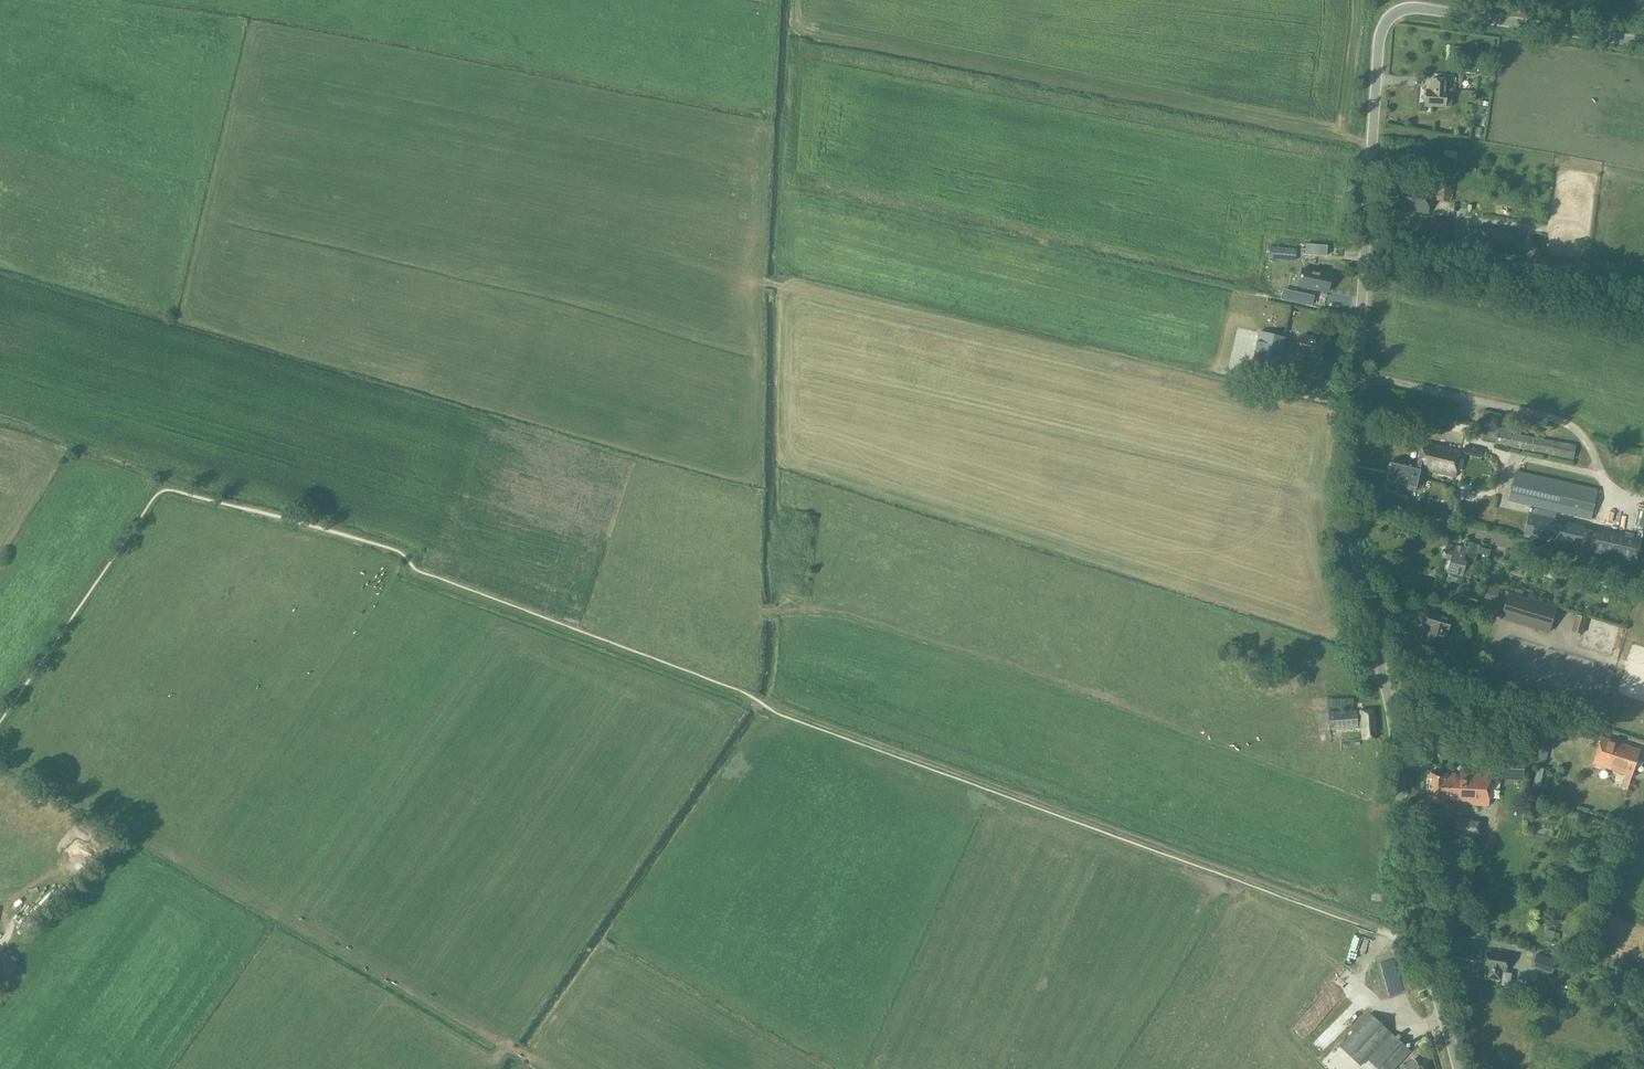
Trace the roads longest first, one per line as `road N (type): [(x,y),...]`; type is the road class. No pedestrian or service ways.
road 1 (unclassified): [(1458,1068),(1411,892),(1392,725),(1351,524),(1372,40),(1380,13),(1397,3),(1643,40)]
road 2 (track): [(1643,313),(1364,258)]
road 3 (track): [(1350,501),(1501,538)]

